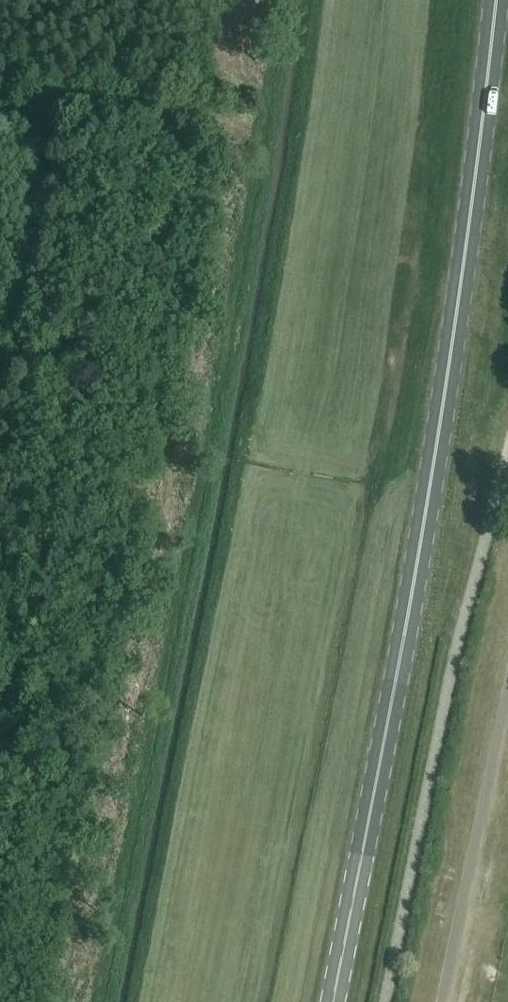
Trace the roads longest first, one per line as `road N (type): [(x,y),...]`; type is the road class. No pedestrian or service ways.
road 1 (track): [(99,1001),(281,0)]
road 2 (primary): [(333,1001),(409,617),(496,0)]
road 3 (track): [(0,114),(258,159)]

